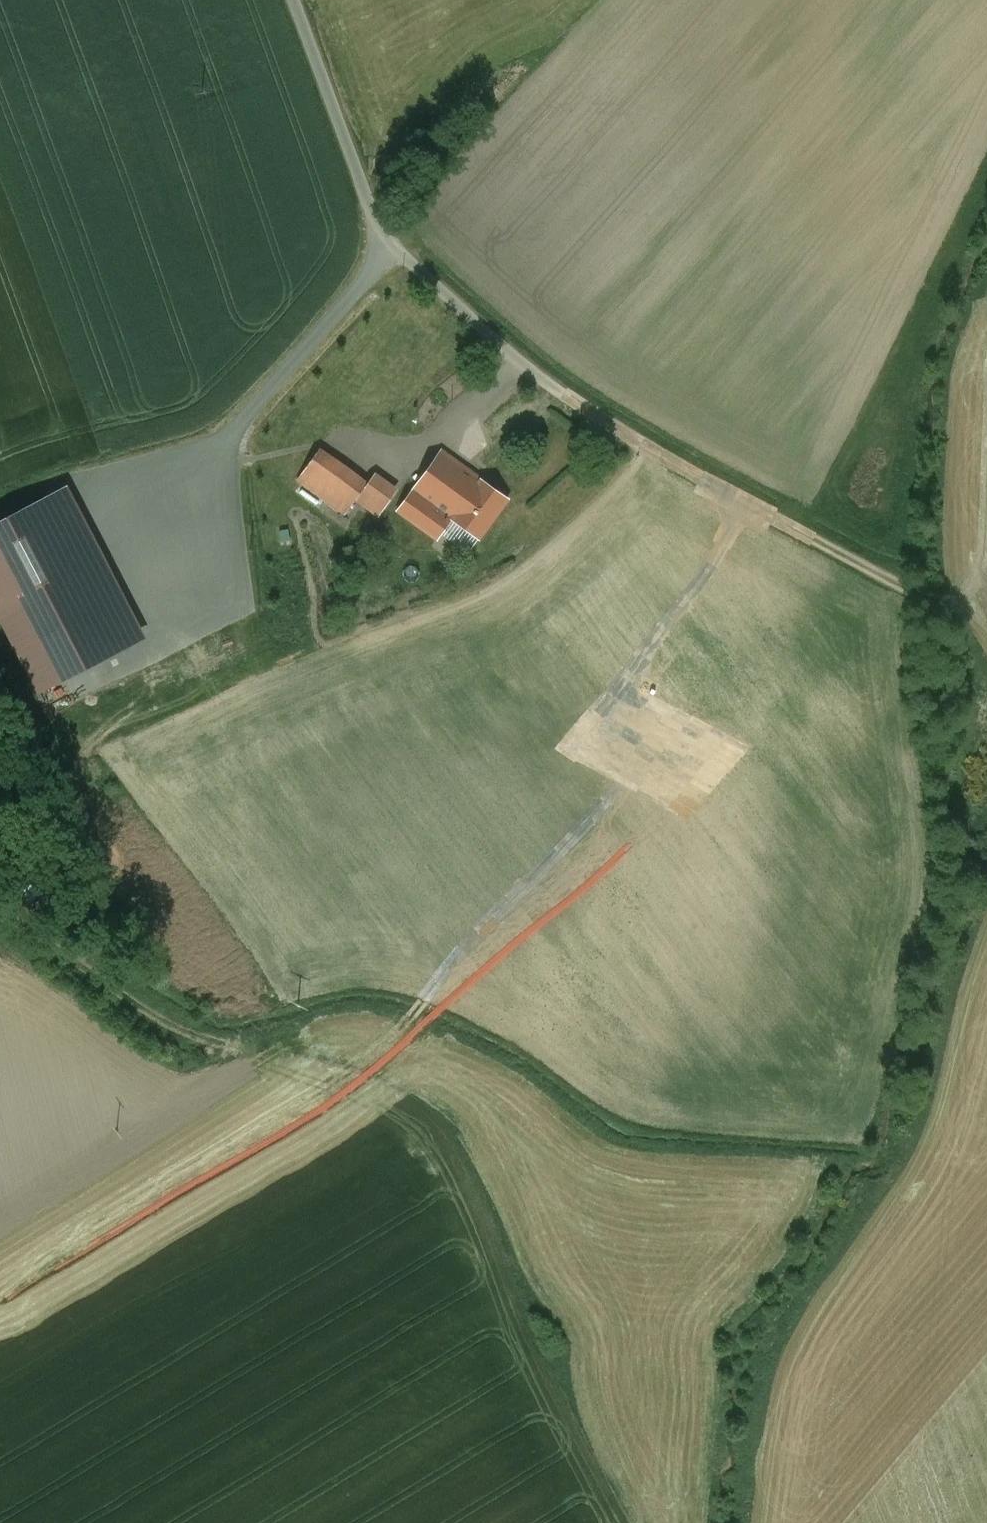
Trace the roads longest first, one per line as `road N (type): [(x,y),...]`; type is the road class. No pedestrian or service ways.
road 1 (unclassified): [(291,0),(381,235),(524,368),(581,409)]
road 2 (track): [(986,643),(945,604),(646,453),(581,409)]

